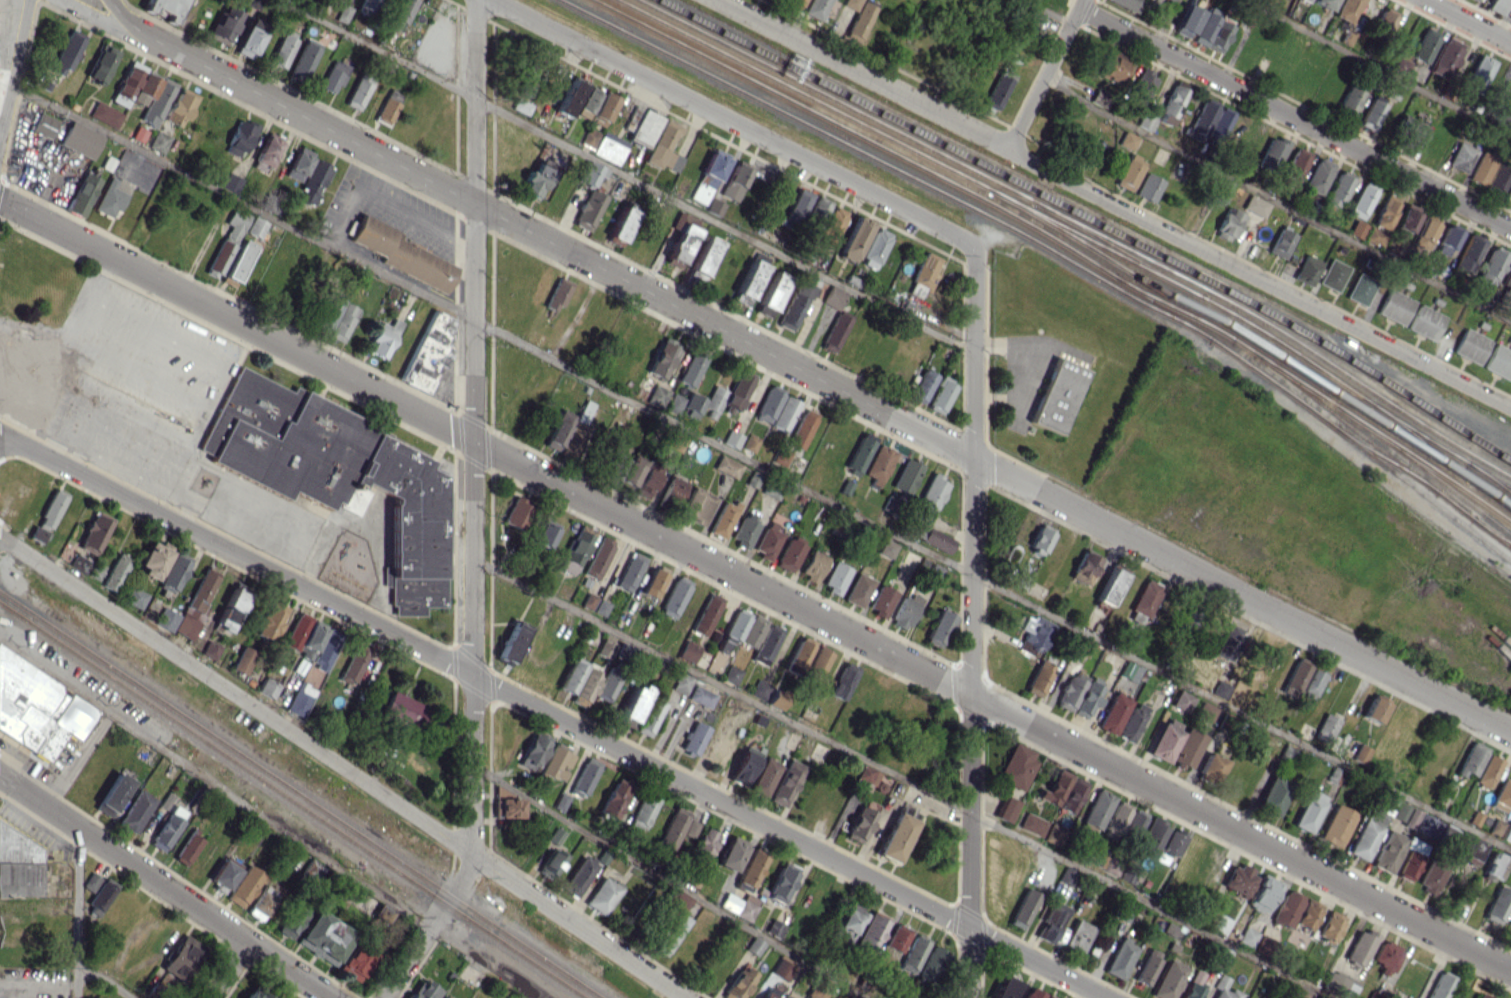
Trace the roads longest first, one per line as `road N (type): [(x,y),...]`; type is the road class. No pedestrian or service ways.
road 1 (tertiary): [(0,200),(1510,969)]
road 2 (tertiary): [(1510,733),(136,30),(110,0)]
road 3 (residential): [(0,432),(1106,997)]
road 4 (residential): [(475,0),(471,853),(383,997)]
road 5 (residential): [(712,0),(1510,407)]
road 6 (residential): [(0,535),(687,997)]
road 7 (residential): [(972,248),(969,997)]
road 8 (residential): [(495,0),(972,248)]
road 9 (residential): [(1079,7),(1510,227)]
road 10 (residential): [(0,775),(331,997)]
road 11 (residential): [(1079,7),(1006,150)]
road 12 (primary): [(0,127),(29,0)]

